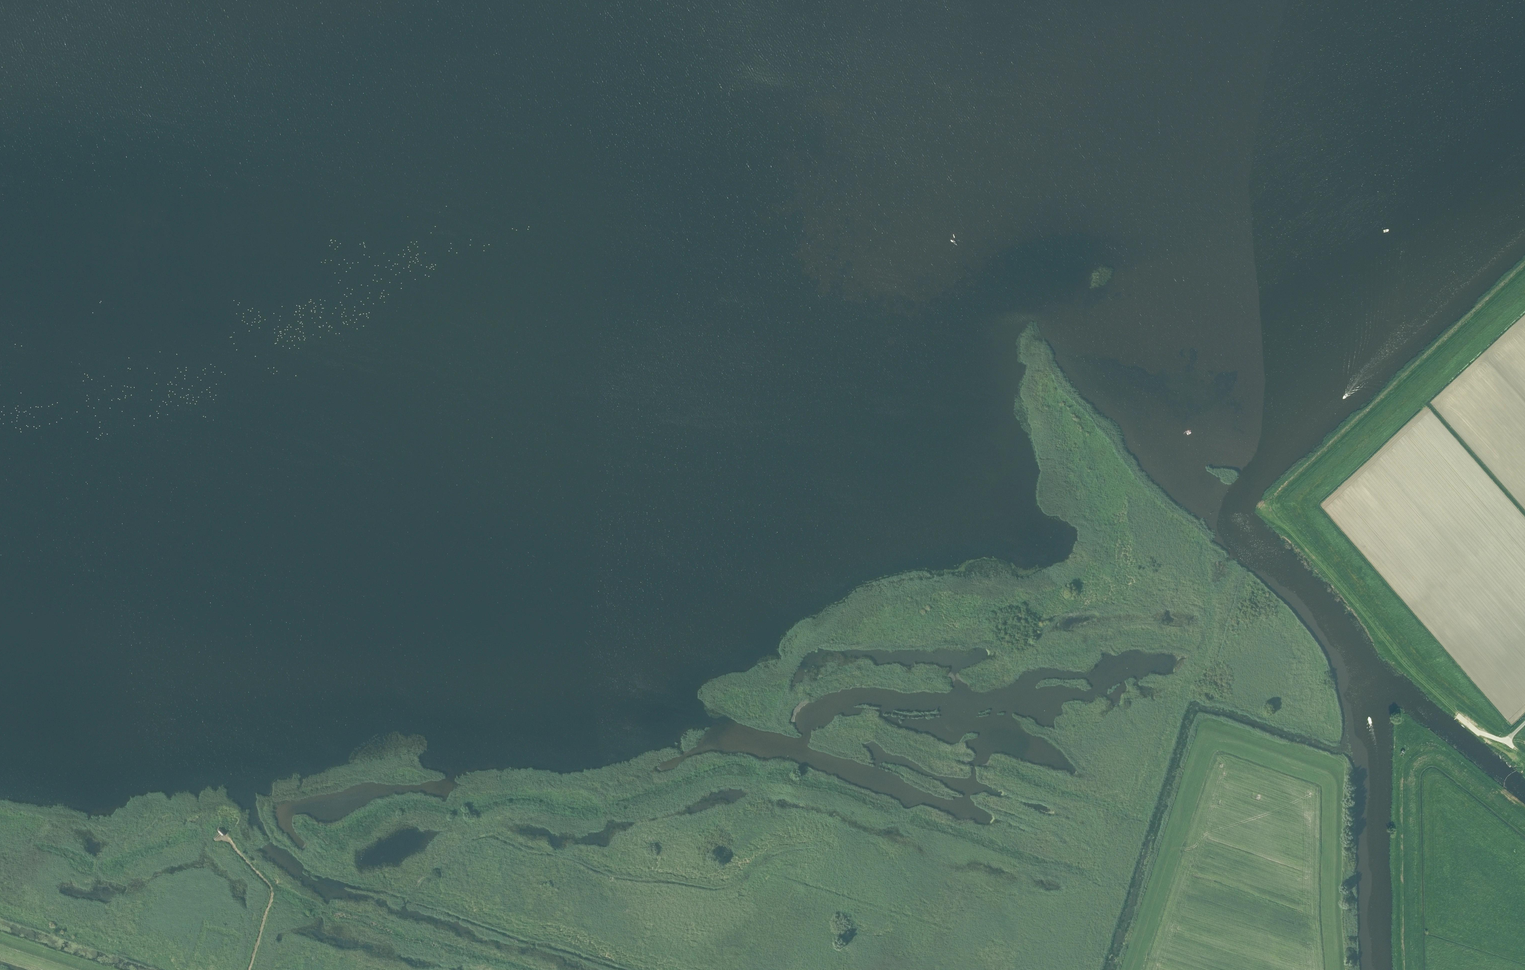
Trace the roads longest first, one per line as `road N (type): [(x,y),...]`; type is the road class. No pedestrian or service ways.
road 1 (track): [(1097,880),(841,790),(739,770),(598,810),(517,802),(453,813),(409,807),(327,835),(300,823)]
road 2 (track): [(1069,713),(1090,717),(1131,694),(1181,696),(1203,646),(1120,633),(1026,656),(984,678),(837,672),(816,682),(787,718)]
road 3 (track): [(1097,880),(1106,804),(872,728),(837,727)]
road 4 (track): [(38,844),(104,868),(217,825),(272,890)]
road 5 (track): [(272,890),(317,910),(524,969)]

